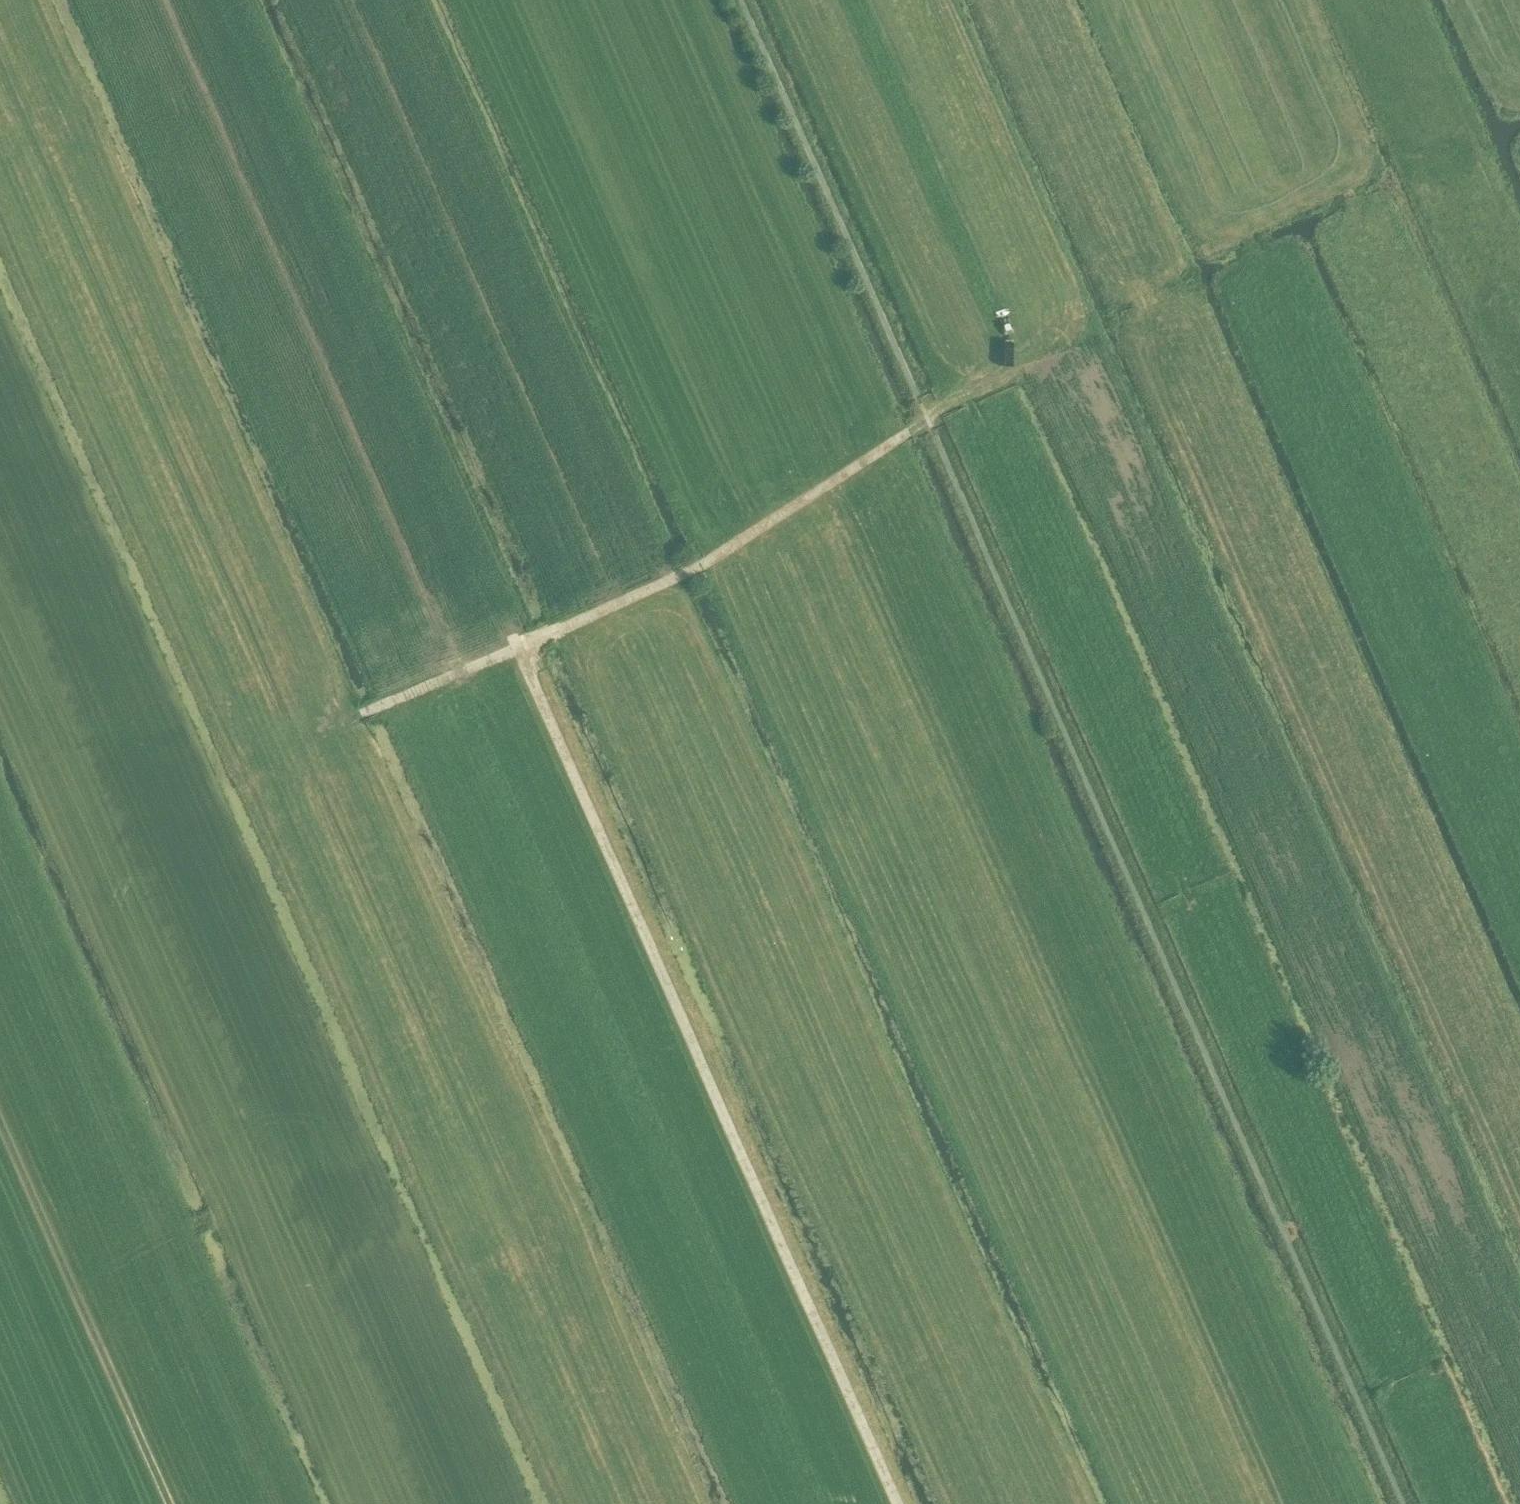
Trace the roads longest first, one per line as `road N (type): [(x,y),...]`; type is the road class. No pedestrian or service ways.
road 1 (track): [(1024,368),(951,398),(908,435),(681,577),(357,719)]

